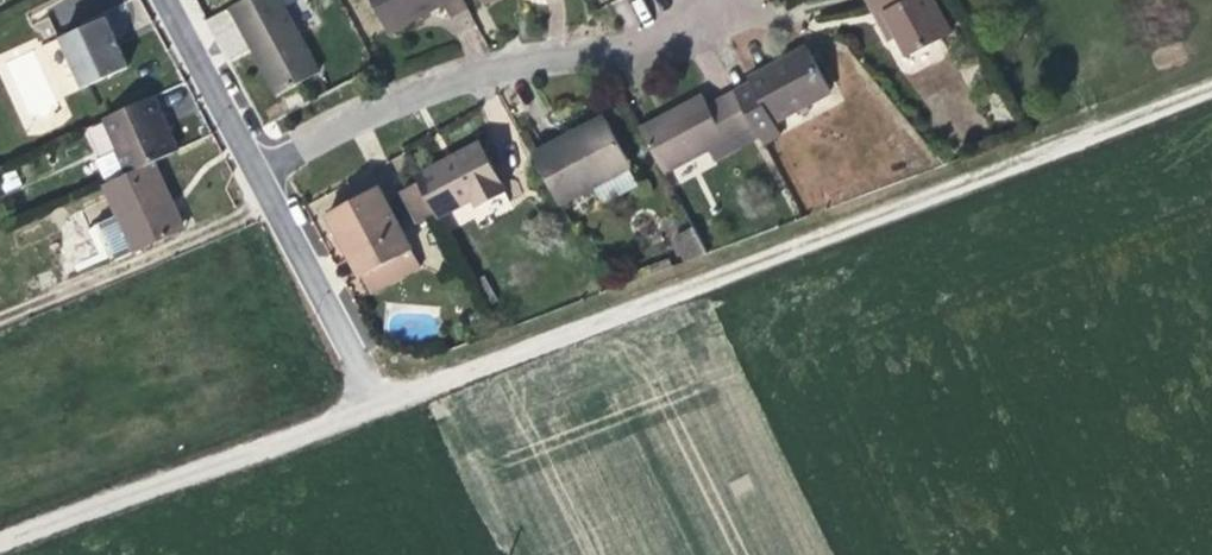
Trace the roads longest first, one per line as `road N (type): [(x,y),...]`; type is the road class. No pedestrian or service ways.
road 1 (track): [(0,537),(1211,79)]
road 2 (residential): [(707,0),(609,61),(558,50),(470,69),(253,169)]
road 3 (unclassified): [(253,169),(348,353)]
road 4 (unclassified): [(166,0),(253,169)]

